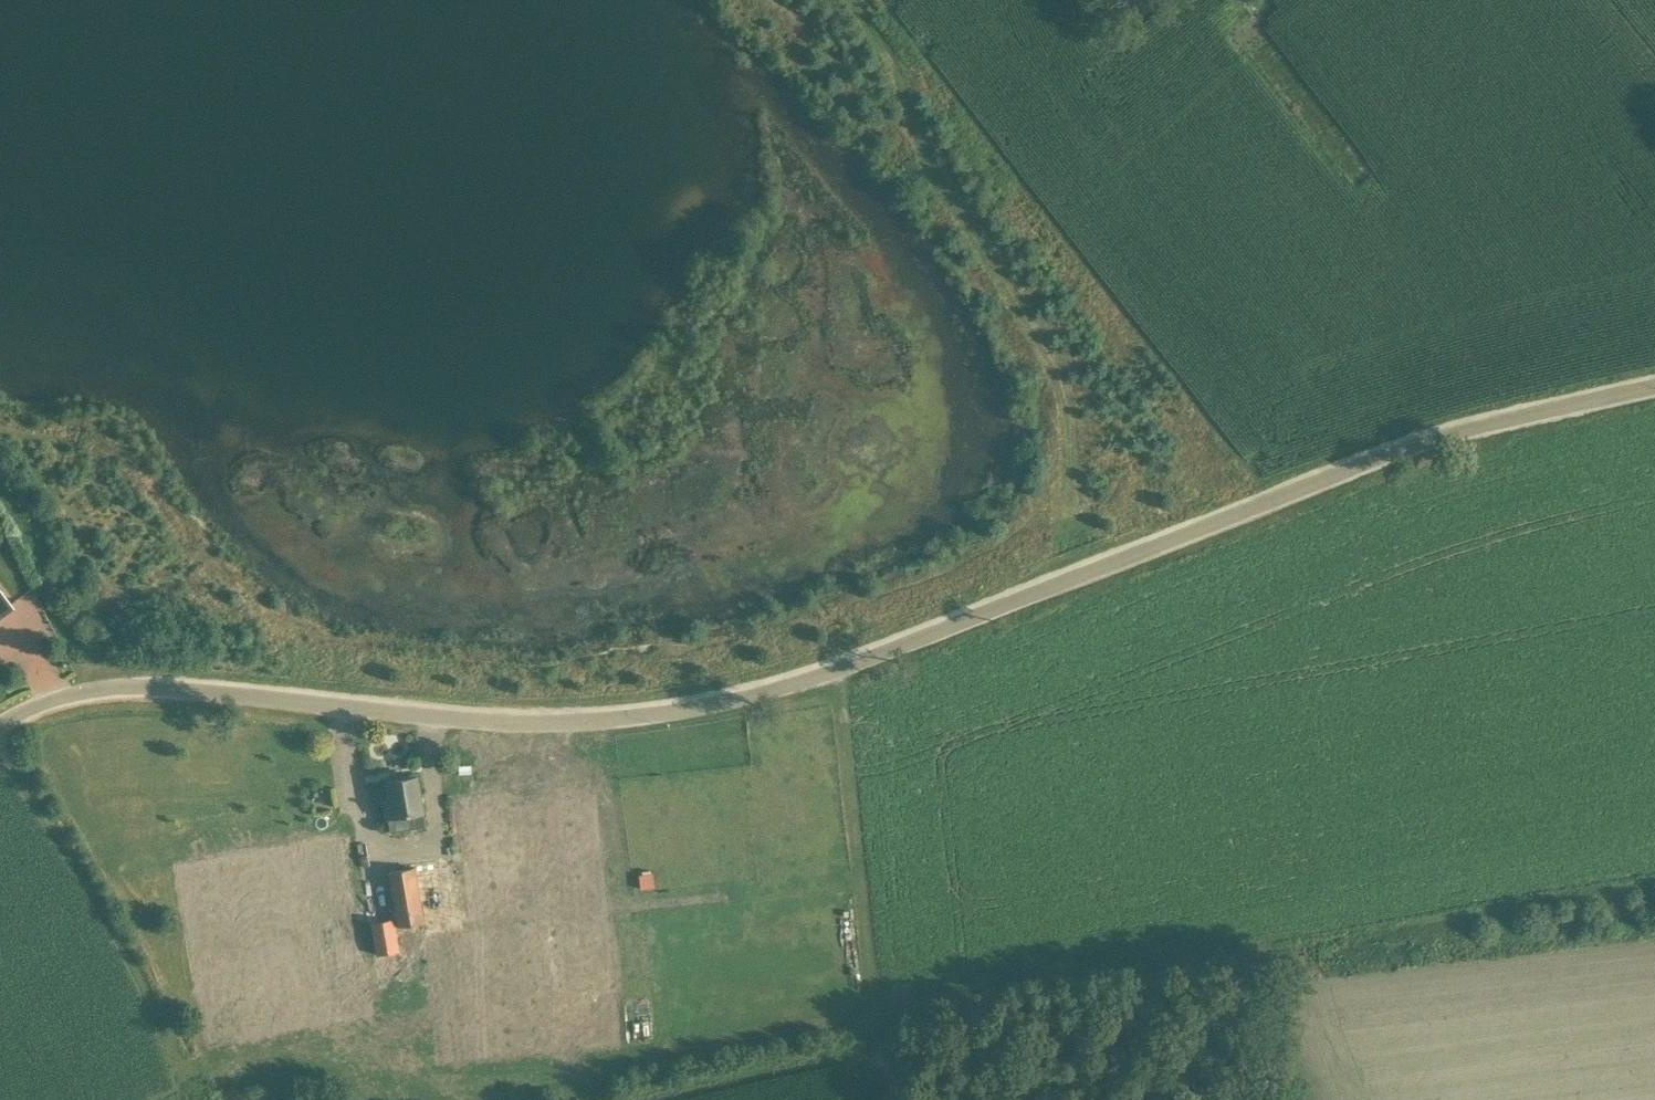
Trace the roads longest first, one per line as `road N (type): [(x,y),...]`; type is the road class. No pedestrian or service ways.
road 1 (unclassified): [(0,721),(97,688),(491,721),(579,720),(736,698),(930,637),(1397,456),(1654,386)]

